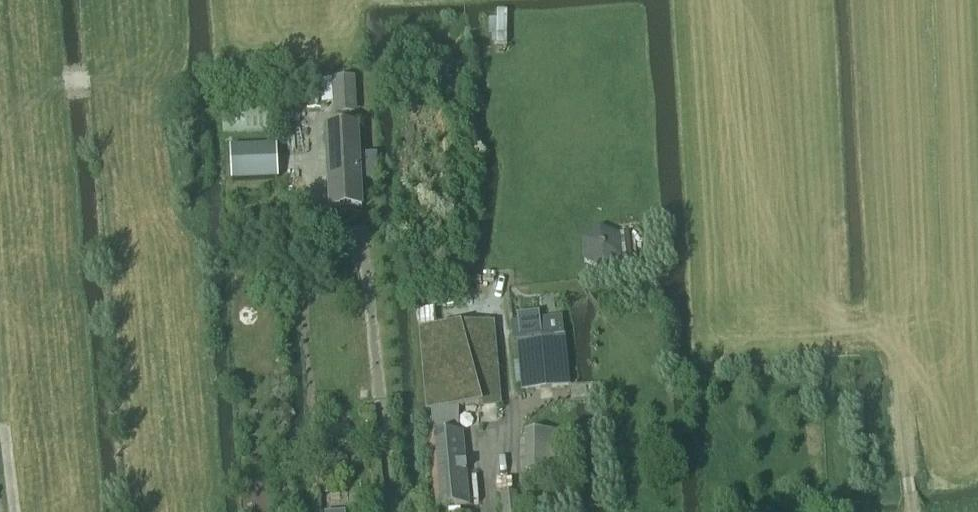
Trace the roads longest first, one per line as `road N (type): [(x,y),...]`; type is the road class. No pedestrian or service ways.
road 1 (track): [(757,0),(811,324),(895,340),(911,511)]

